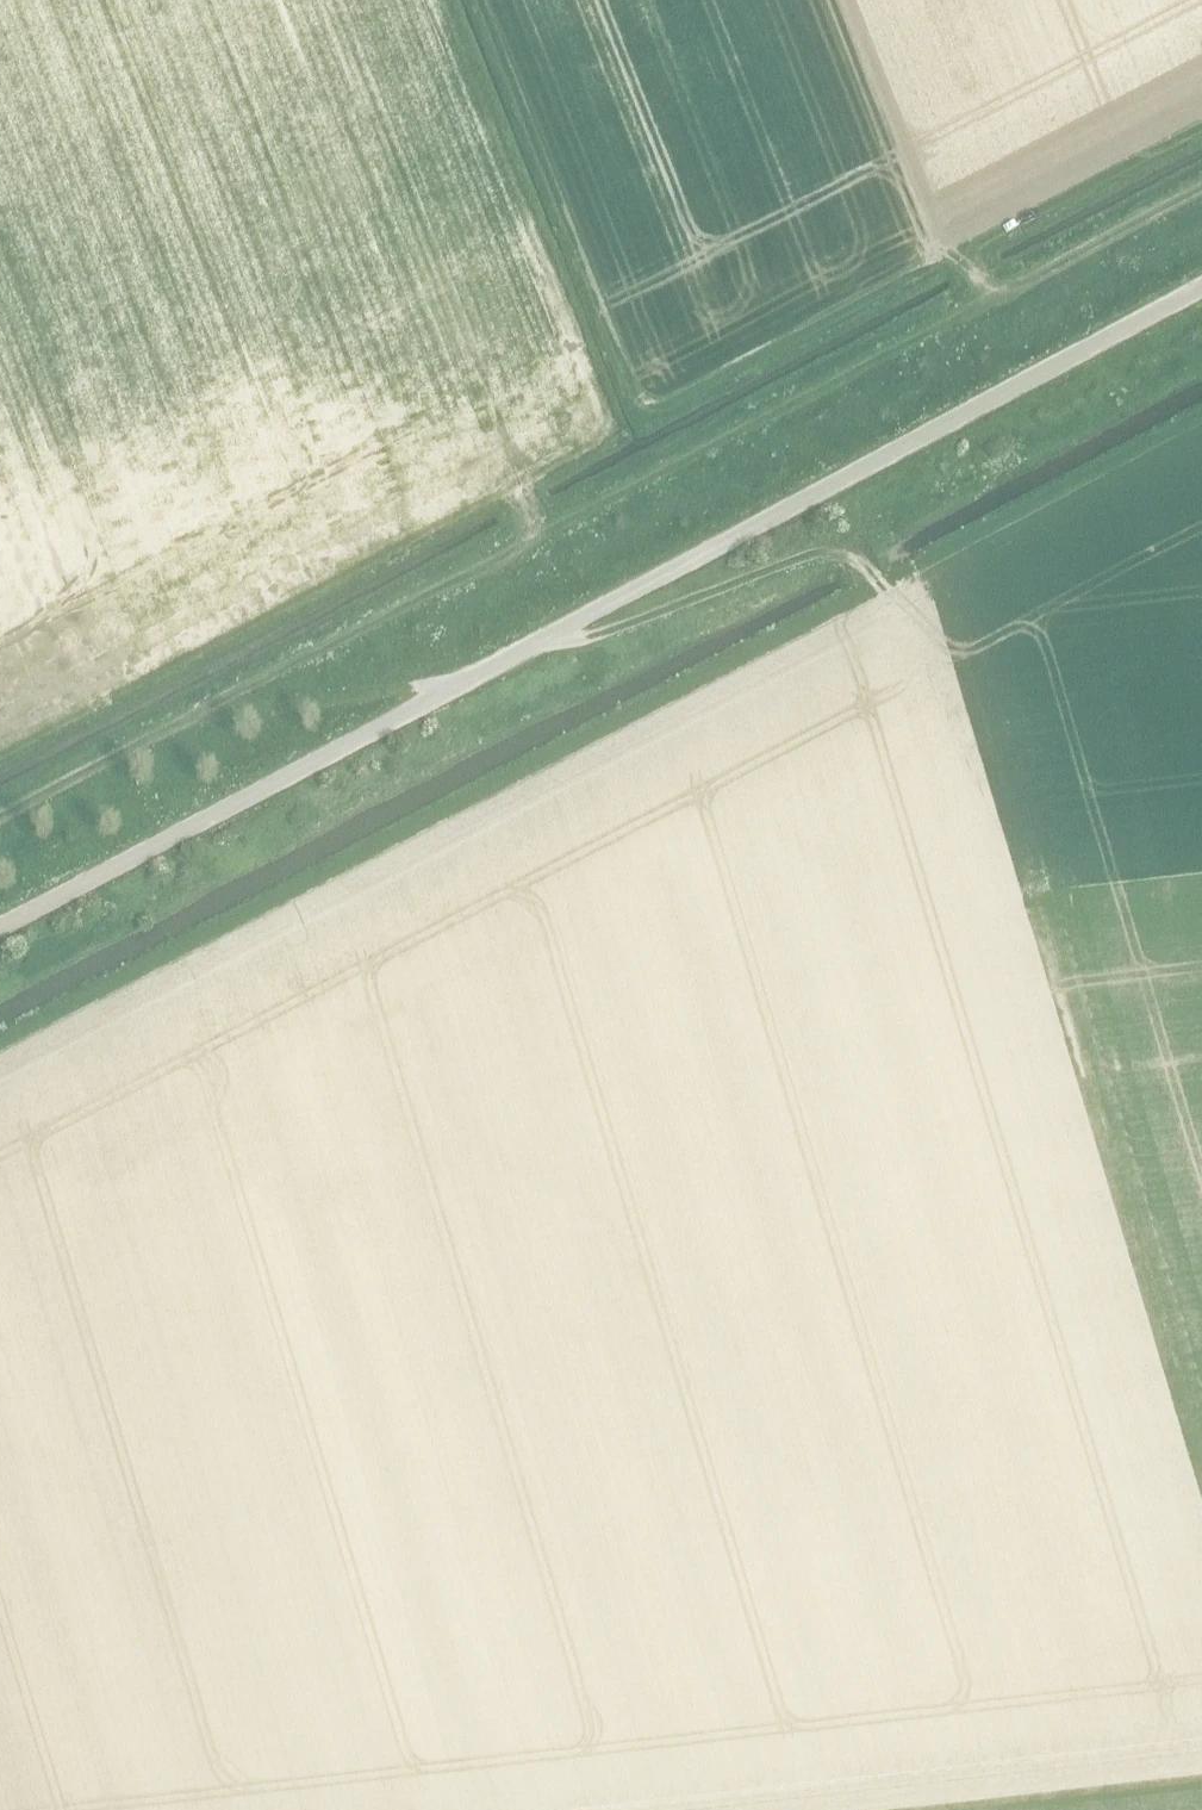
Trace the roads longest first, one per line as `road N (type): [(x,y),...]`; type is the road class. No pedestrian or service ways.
road 1 (unclassified): [(0,925),(1201,288)]

